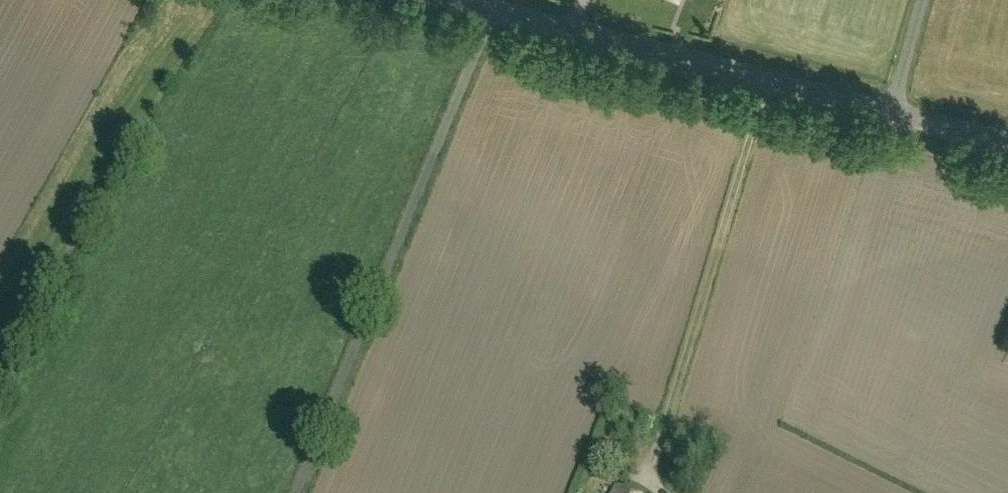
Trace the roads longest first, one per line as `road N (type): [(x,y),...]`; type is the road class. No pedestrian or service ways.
road 1 (tertiary): [(1007,144),(453,0)]

